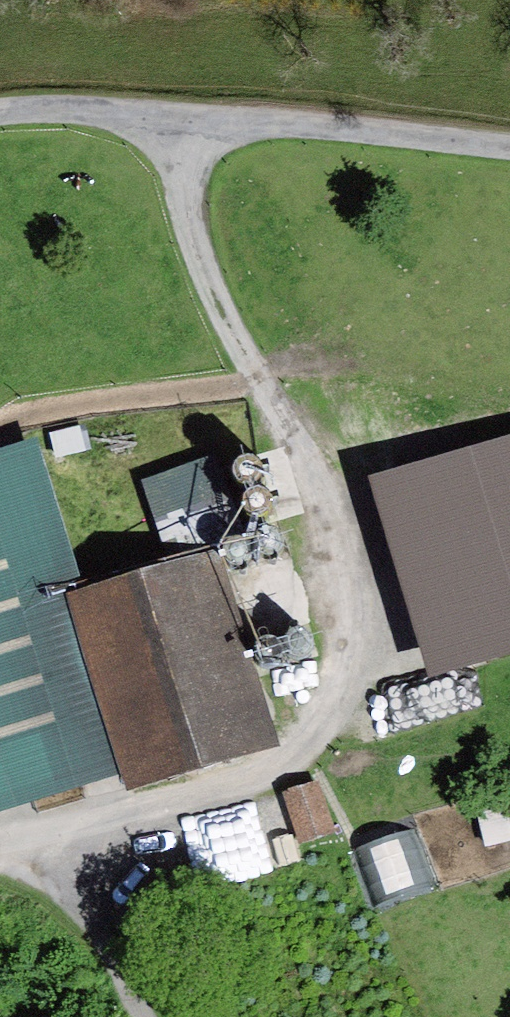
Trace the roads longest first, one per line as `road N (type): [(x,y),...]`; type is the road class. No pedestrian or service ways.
road 1 (track): [(179,114),(190,227),(207,282),(336,540),(355,620),(349,691),(315,741),(261,777),(0,839)]
road 2 (unclassified): [(0,112),(179,114),(509,142)]
road 3 (track): [(144,1016),(35,831)]

